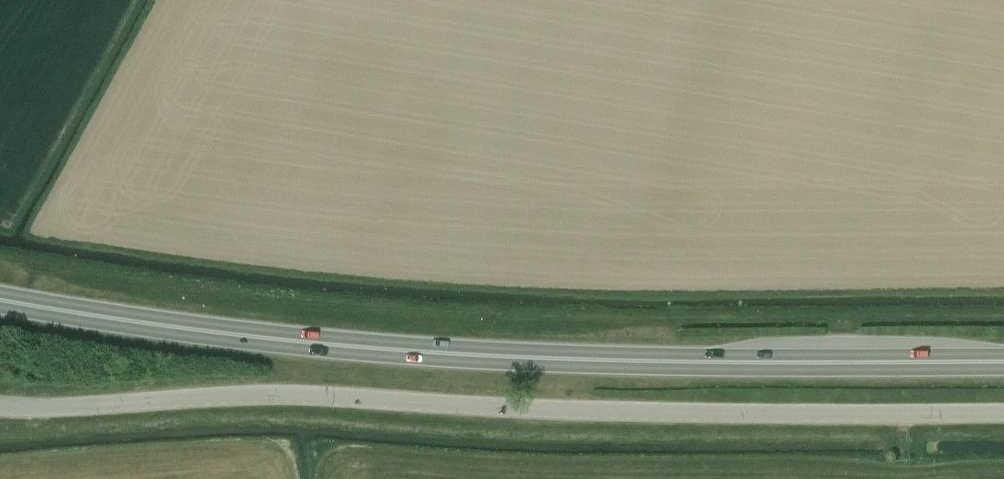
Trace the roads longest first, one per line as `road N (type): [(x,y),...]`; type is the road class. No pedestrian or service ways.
road 1 (trunk): [(1003,357),(525,356),(279,339),(0,295)]
road 2 (unclassified): [(1003,411),(585,413),(270,397),(0,402)]
road 3 (track): [(128,0),(2,216)]

